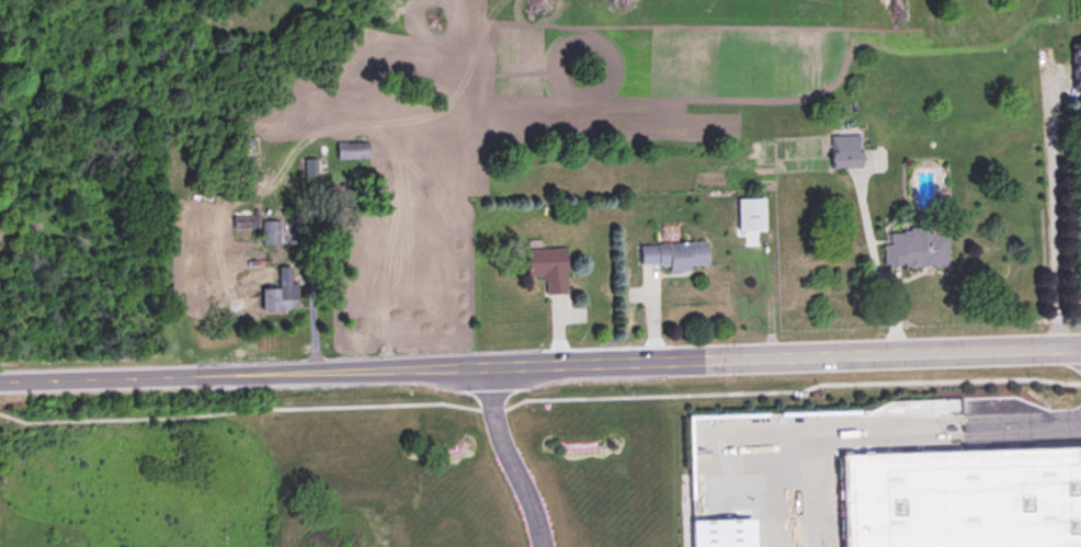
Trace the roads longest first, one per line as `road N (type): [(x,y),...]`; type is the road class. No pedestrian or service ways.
road 1 (tertiary): [(0,381),(1080,346)]

